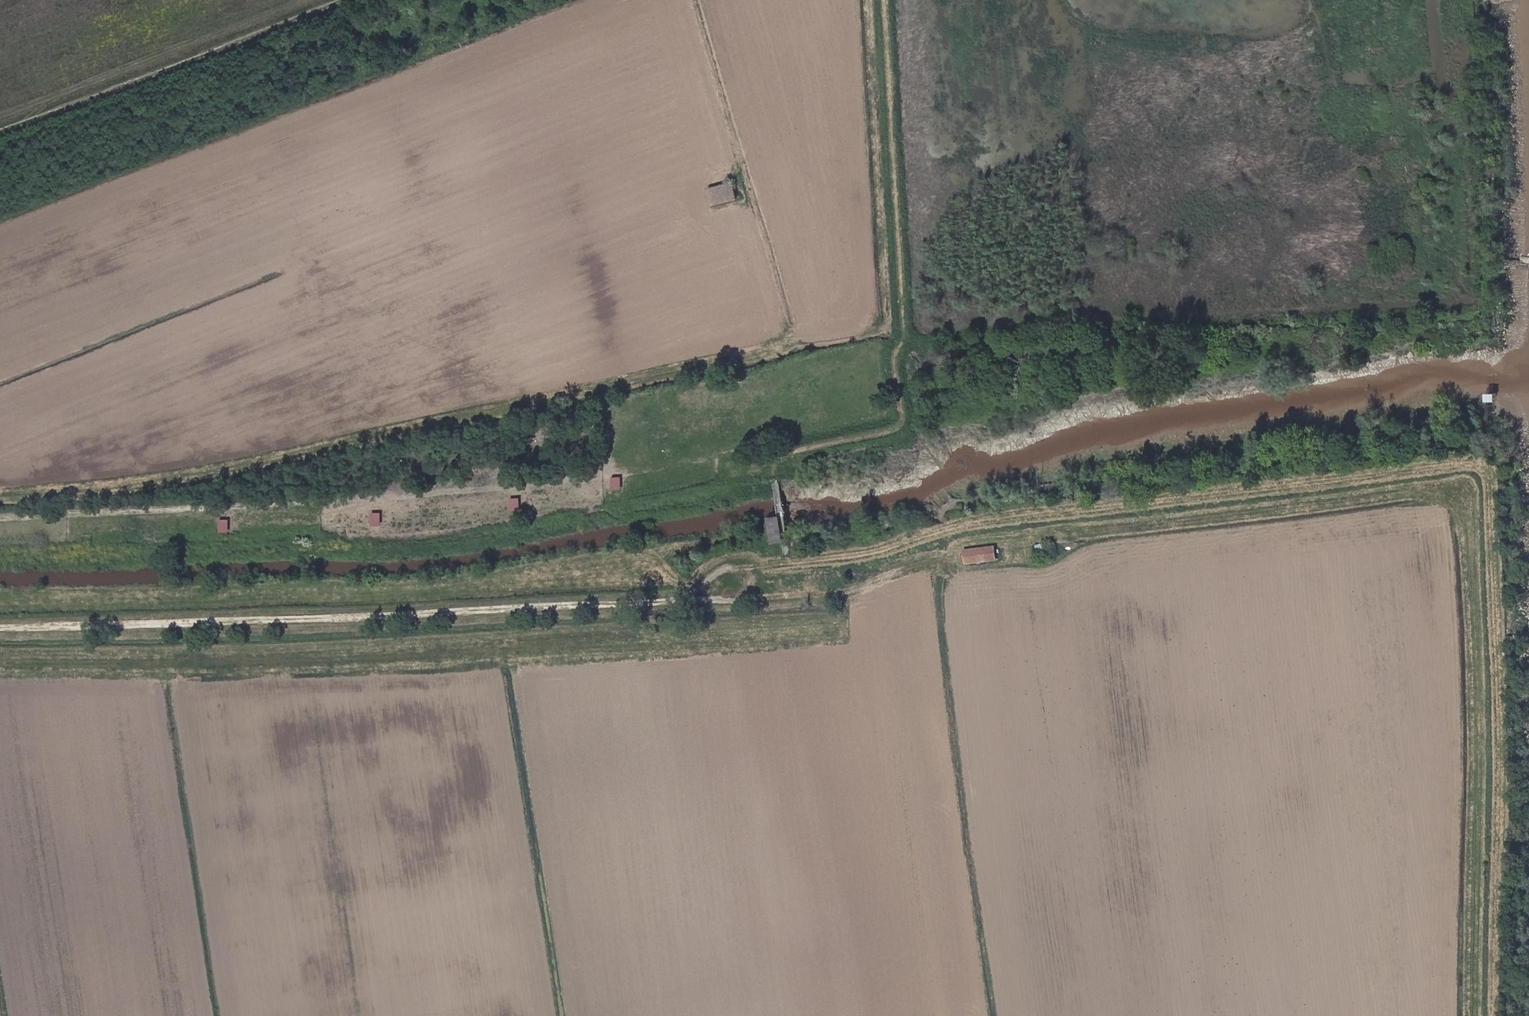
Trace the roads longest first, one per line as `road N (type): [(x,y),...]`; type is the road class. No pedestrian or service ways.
road 1 (track): [(0,131),(343,0)]

